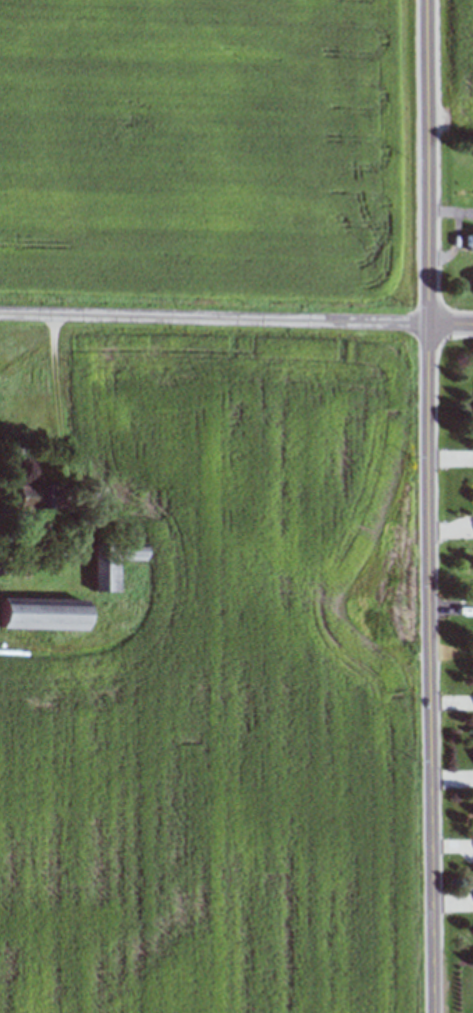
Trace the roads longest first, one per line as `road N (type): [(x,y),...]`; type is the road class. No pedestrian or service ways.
road 1 (residential): [(428,0),(435,1012)]
road 2 (residential): [(0,305),(472,324)]

